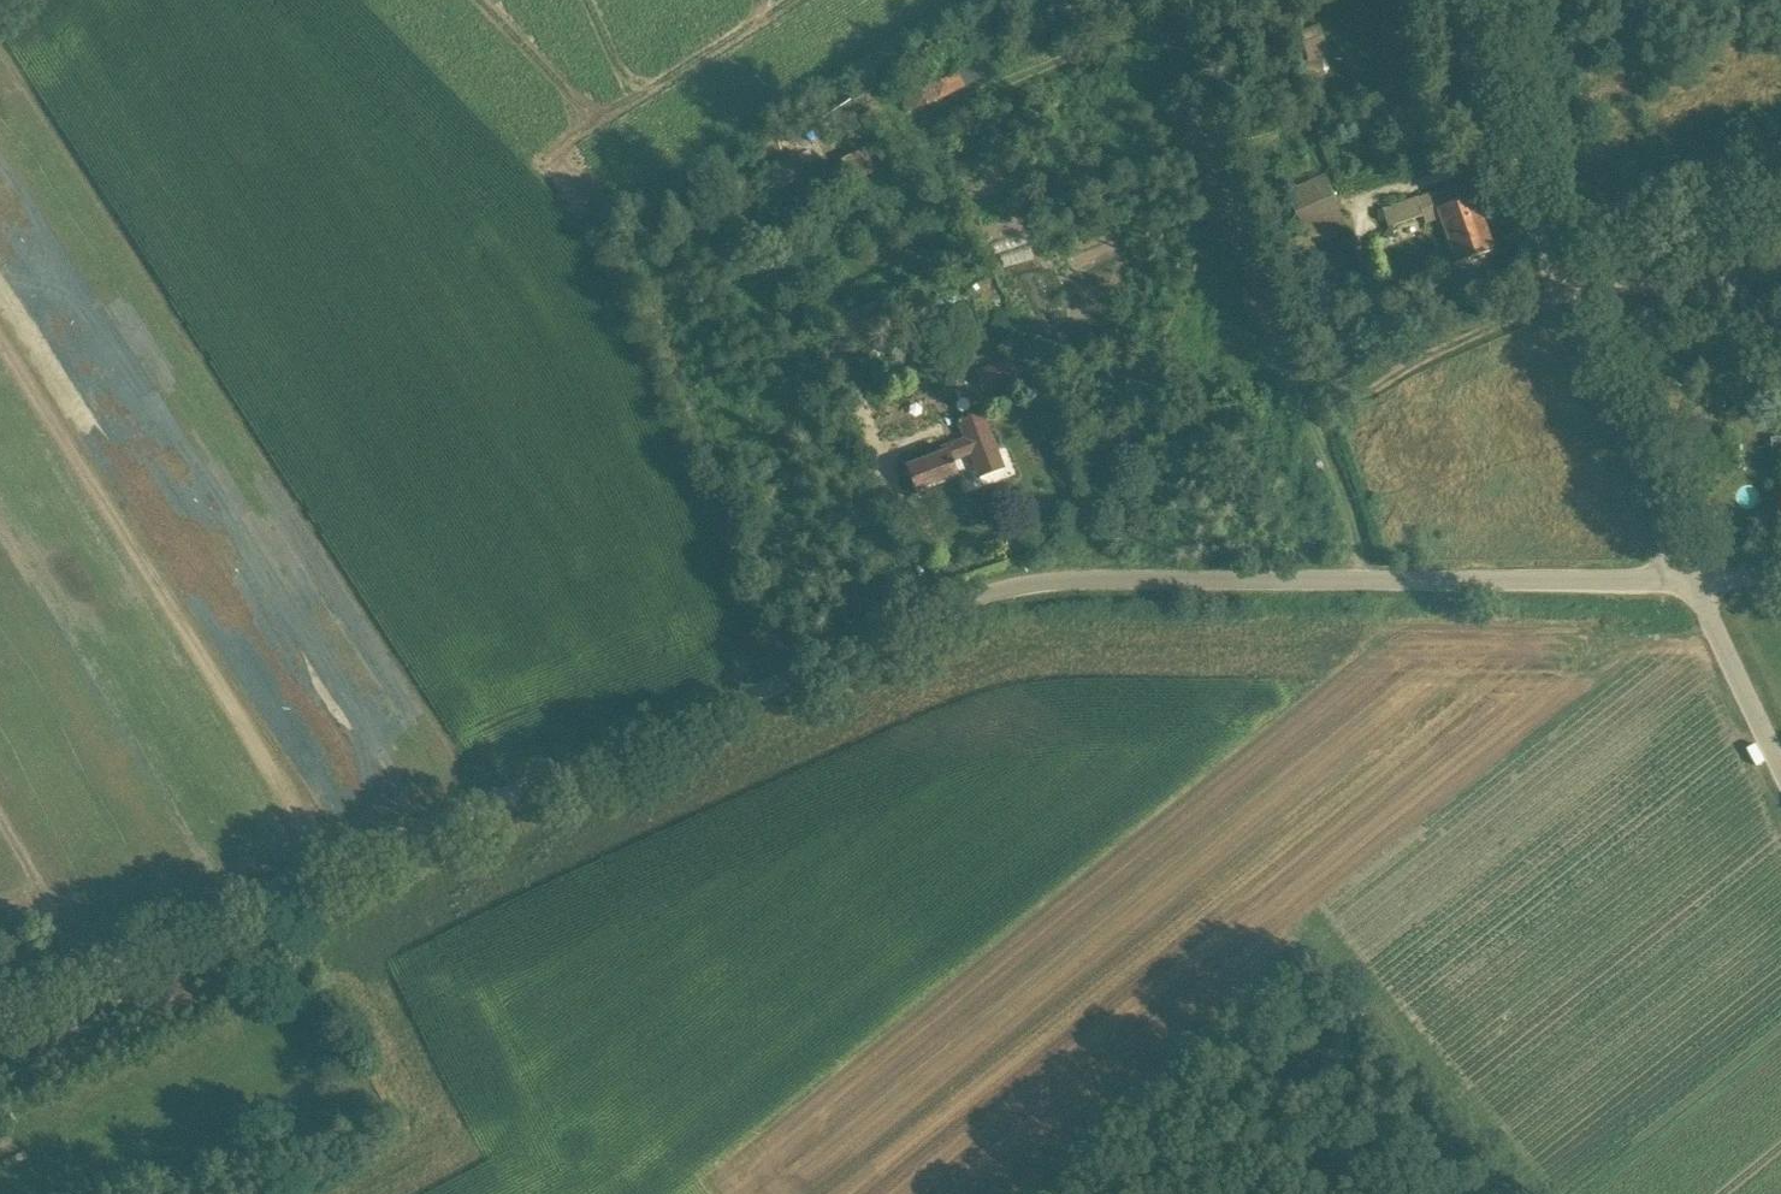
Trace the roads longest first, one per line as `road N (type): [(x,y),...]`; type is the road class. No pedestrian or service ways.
road 1 (unclassified): [(0,1002),(798,685),(1017,582),(1701,575)]
road 2 (unclassified): [(1701,575),(1538,228),(1497,122),(1482,0)]
road 3 (track): [(1572,300),(1780,269)]
road 4 (unclassified): [(1780,745),(1701,575)]

